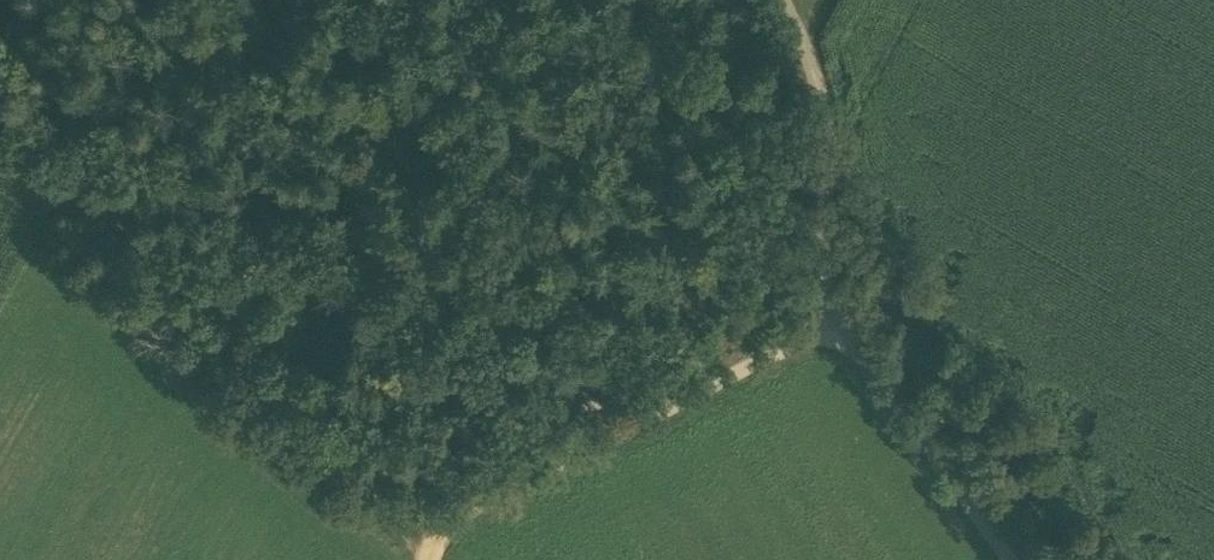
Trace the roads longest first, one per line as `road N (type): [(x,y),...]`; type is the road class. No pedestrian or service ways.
road 1 (track): [(291,0),(377,130),(412,203),(614,435)]
road 2 (track): [(833,322),(818,282),(841,112),(792,0)]
road 3 (track): [(833,322),(1004,559)]
road 4 (track): [(614,435),(833,322)]
road 5 (track): [(424,559),(429,541),(463,510),(614,435)]

